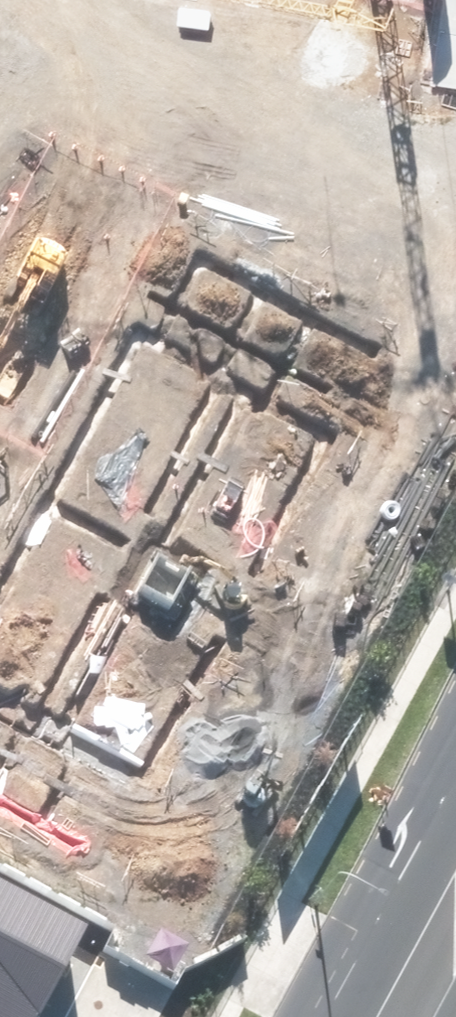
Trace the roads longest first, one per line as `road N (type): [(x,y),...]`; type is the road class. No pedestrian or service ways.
road 1 (residential): [(455,305),(77,1016)]
road 2 (residential): [(142,22),(372,147),(436,201),(455,229)]
road 3 (residential): [(0,292),(142,22)]

